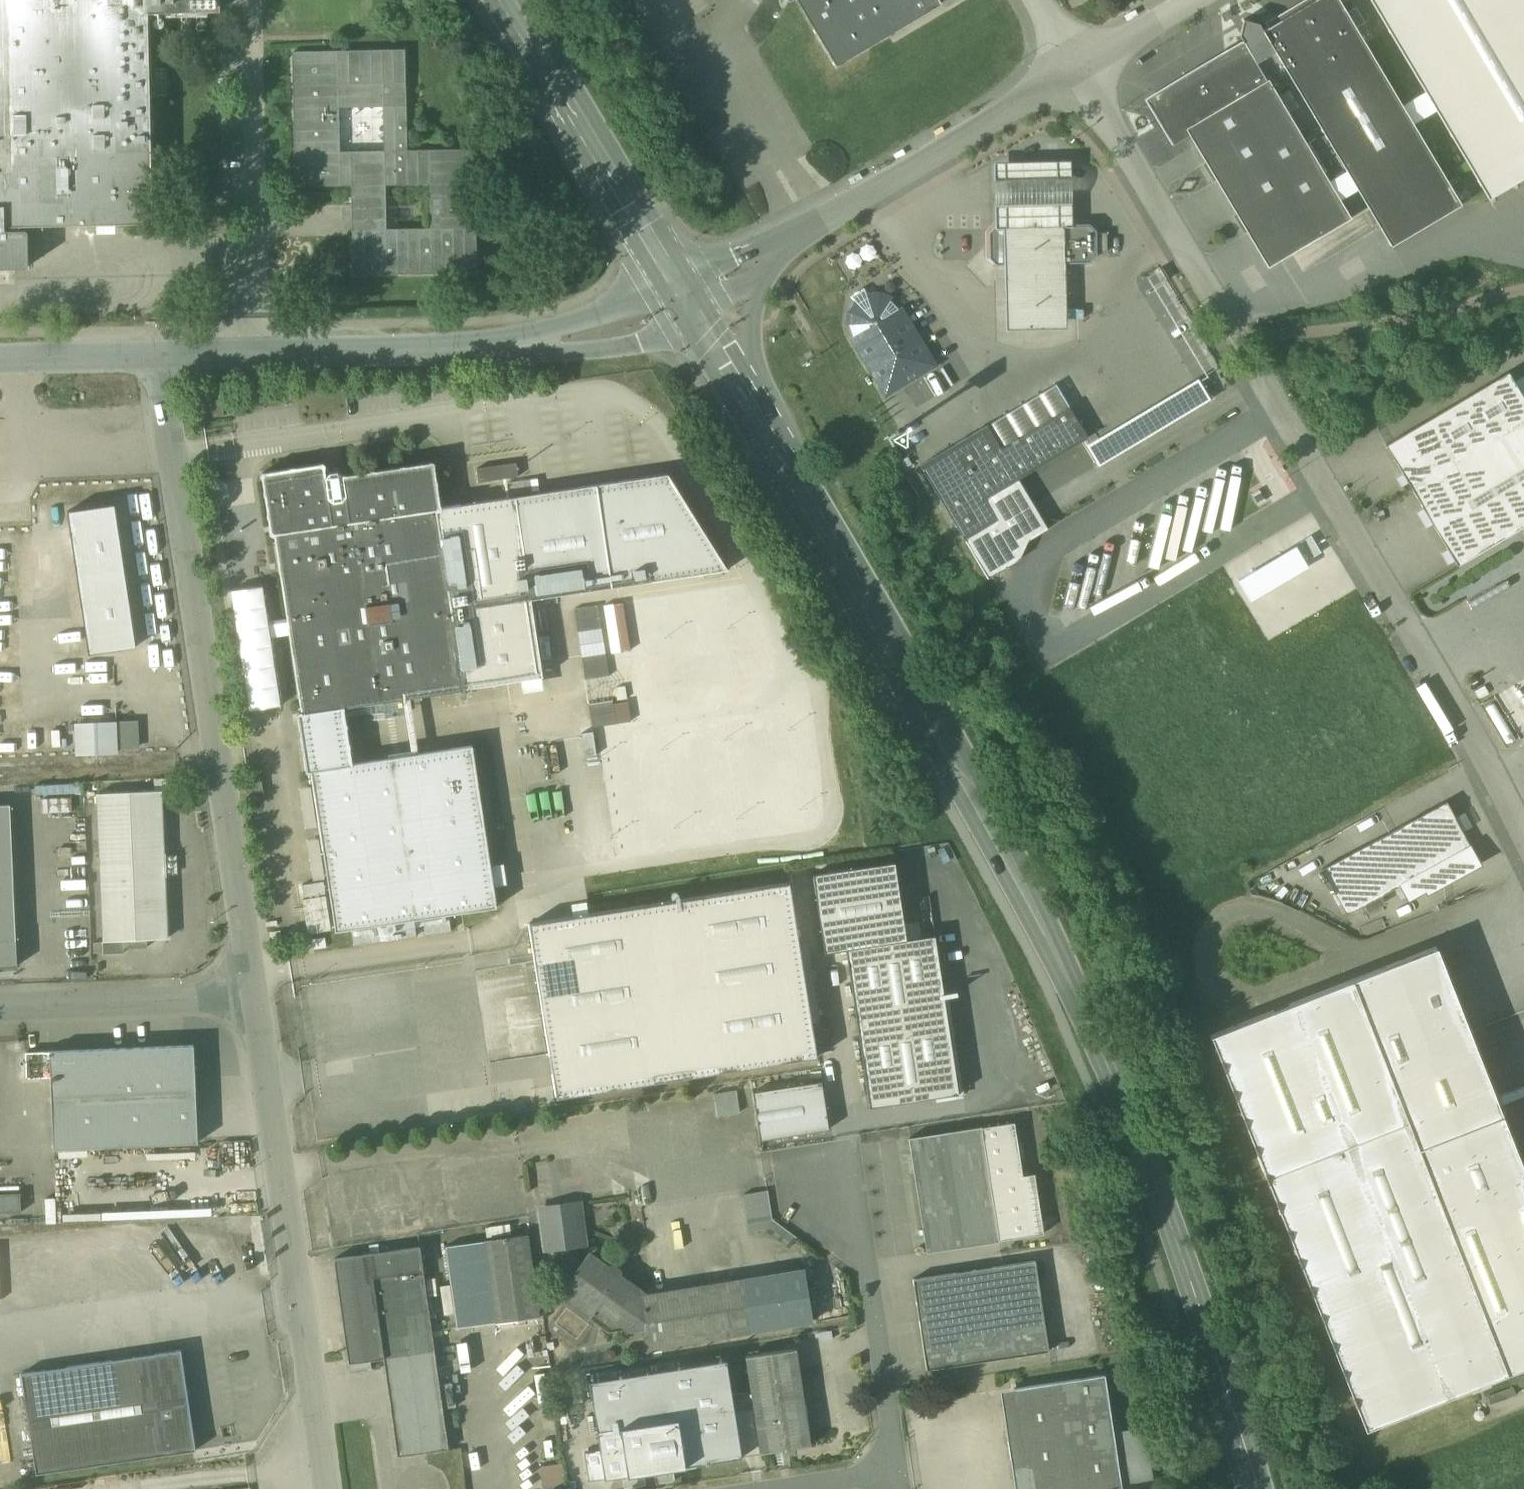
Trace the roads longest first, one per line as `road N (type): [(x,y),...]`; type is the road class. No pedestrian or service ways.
road 1 (secondary): [(744,389),(1022,874),(1082,996),(1175,1211),(1256,1488)]
road 2 (residential): [(1076,67),(1240,338),(1523,851)]
road 3 (unclassified): [(255,998),(164,353)]
road 4 (unclassified): [(164,353),(550,340),(659,316),(690,296)]
road 5 (unclassified): [(332,1488),(255,998)]
road 6 (residential): [(1076,67),(762,253)]
road 7 (secondary): [(508,0),(690,296)]
road 8 (unclassified): [(897,1469),(869,1275),(832,1195)]
road 9 (unclassified): [(255,998),(0,1009)]
road 10 (unclassified): [(0,355),(164,353)]
road 11 (secondary): [(744,389),(762,253)]
road 12 (residential): [(1191,0),(1076,67)]

